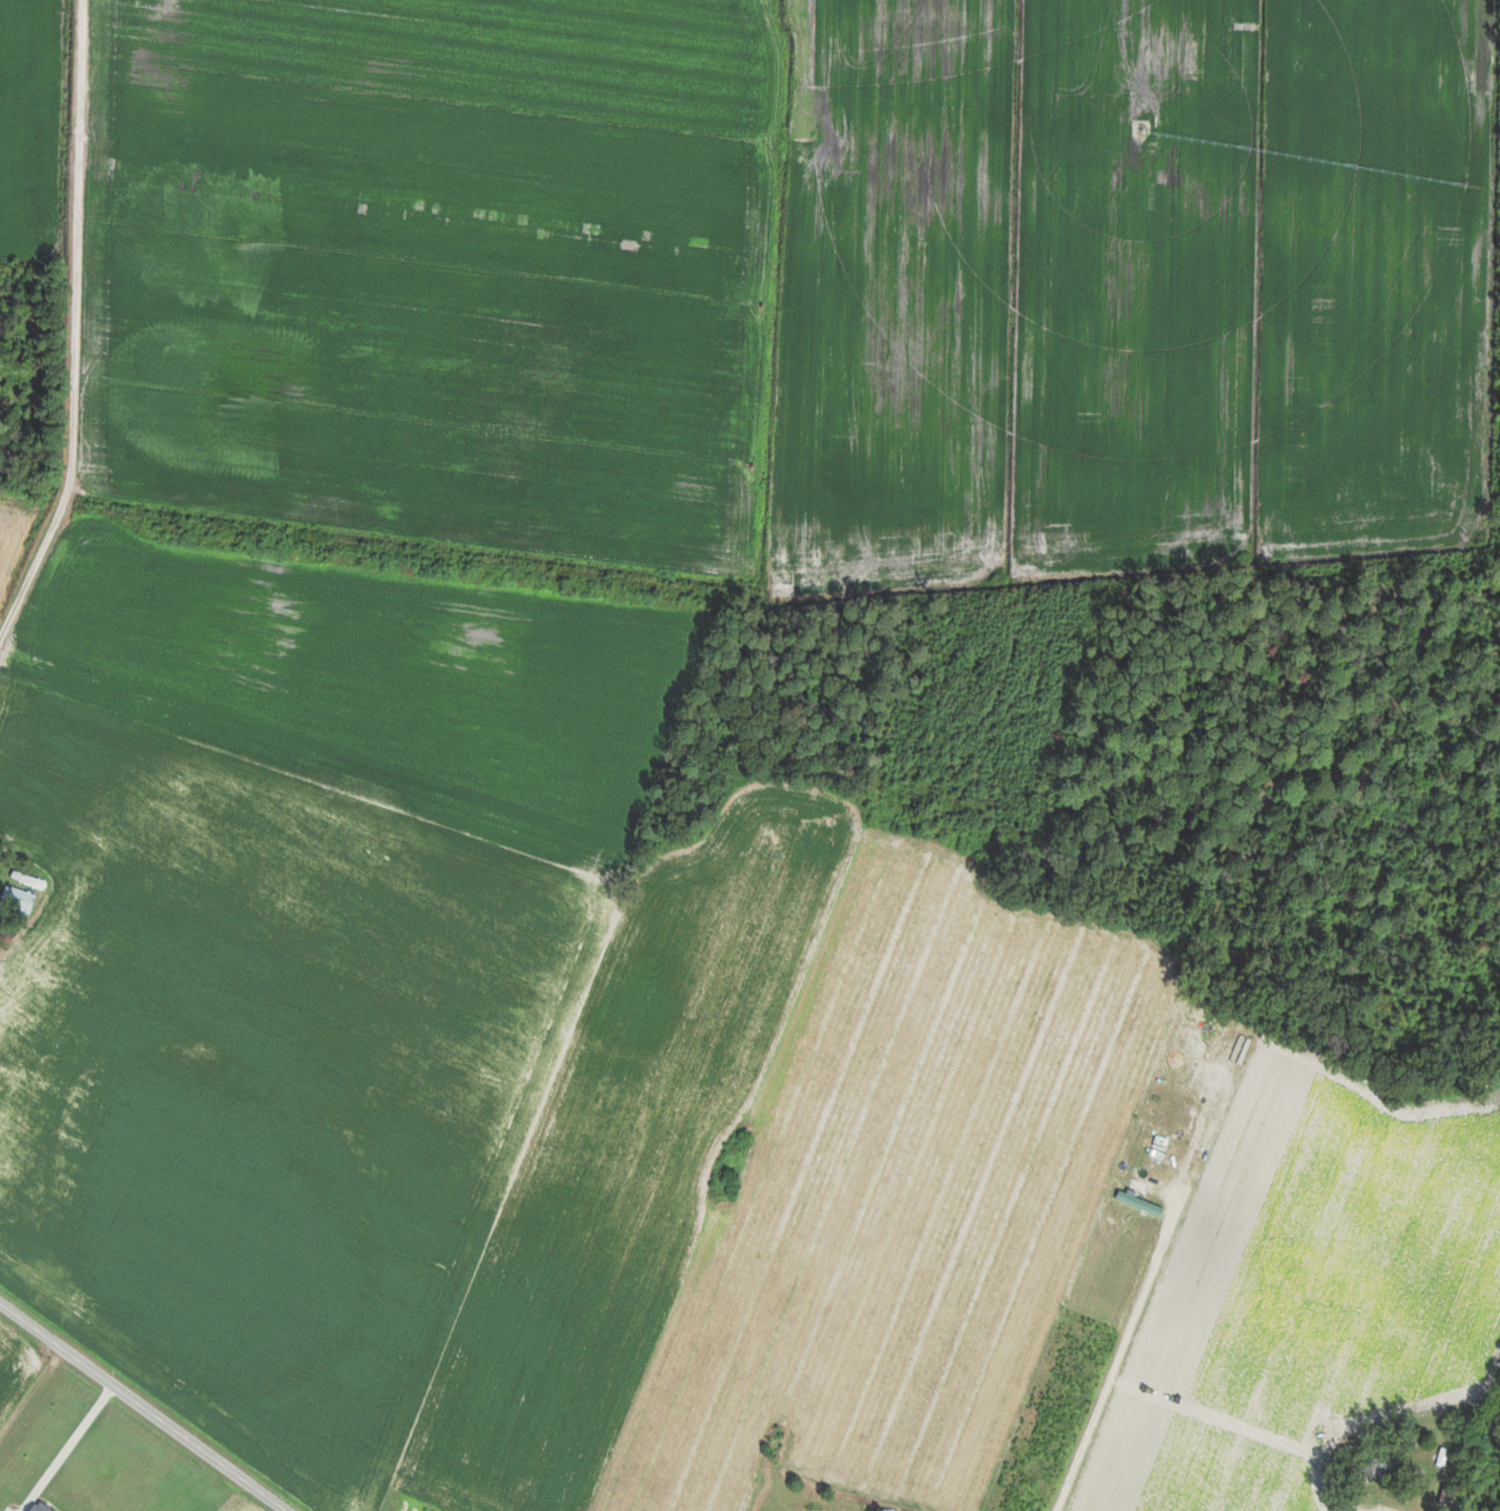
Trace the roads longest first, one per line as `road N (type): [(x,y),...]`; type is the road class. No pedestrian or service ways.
road 1 (residential): [(293,1510),(0,1299)]
road 2 (residential): [(1466,1510),(1475,1378)]

